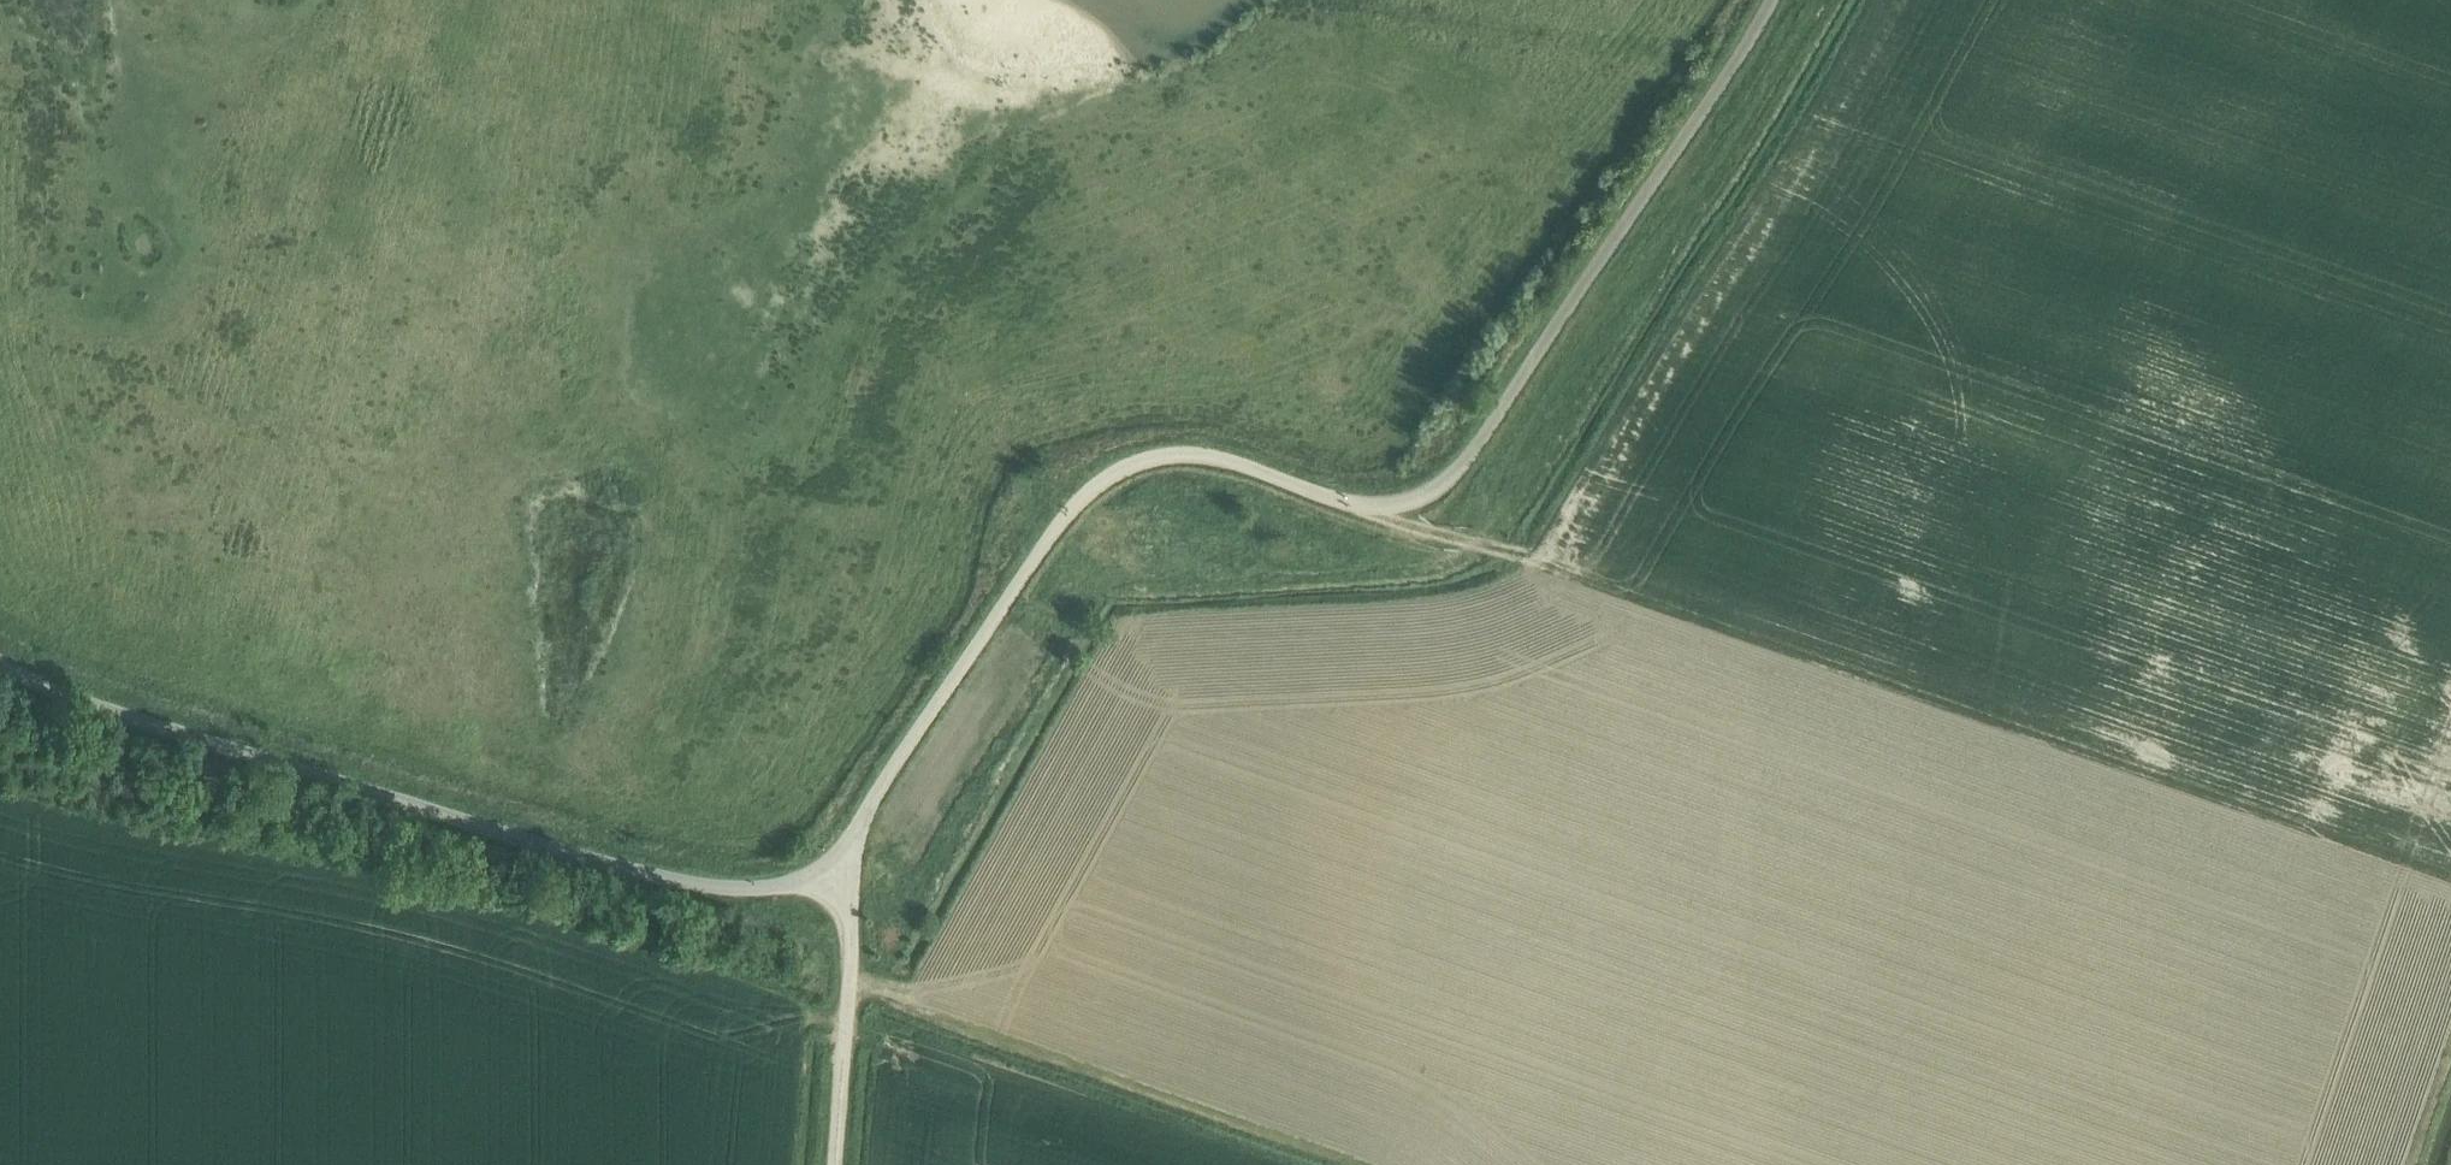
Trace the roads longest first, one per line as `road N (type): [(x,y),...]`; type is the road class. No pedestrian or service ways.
road 1 (unclassified): [(1773,0),(1461,469),(1428,495),(1384,507),(1335,501),(1208,457),(1142,461),(1102,481),(1054,533),(880,788),(861,823),(850,877)]
road 2 (unclassified): [(0,661),(66,693),(680,883),(753,888),(850,877)]
road 3 (unclassified): [(836,1164),(850,877)]

